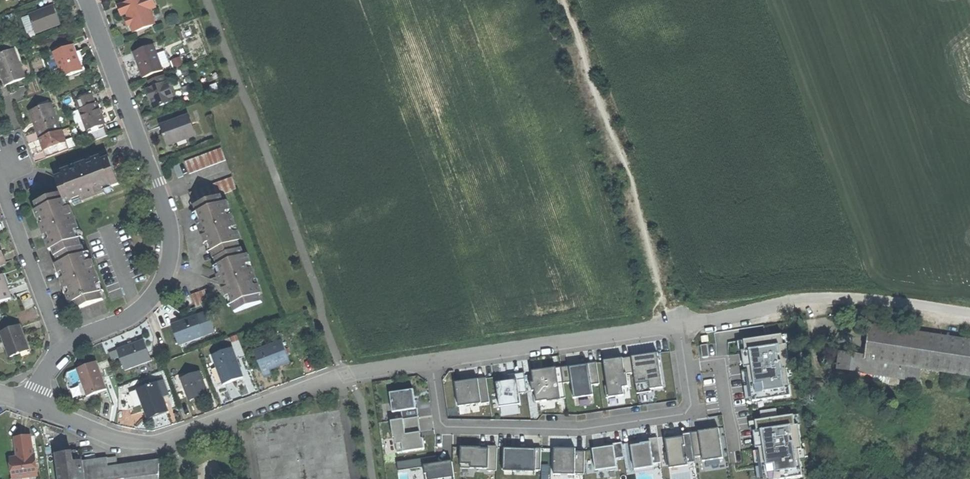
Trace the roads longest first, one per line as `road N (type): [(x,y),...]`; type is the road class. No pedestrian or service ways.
road 1 (residential): [(34,404),(147,444),(345,376),(715,310),(851,295),(969,315)]
road 2 (residential): [(60,345),(124,320),(153,297),(171,241),(86,0)]
road 3 (residential): [(60,345),(0,177)]

